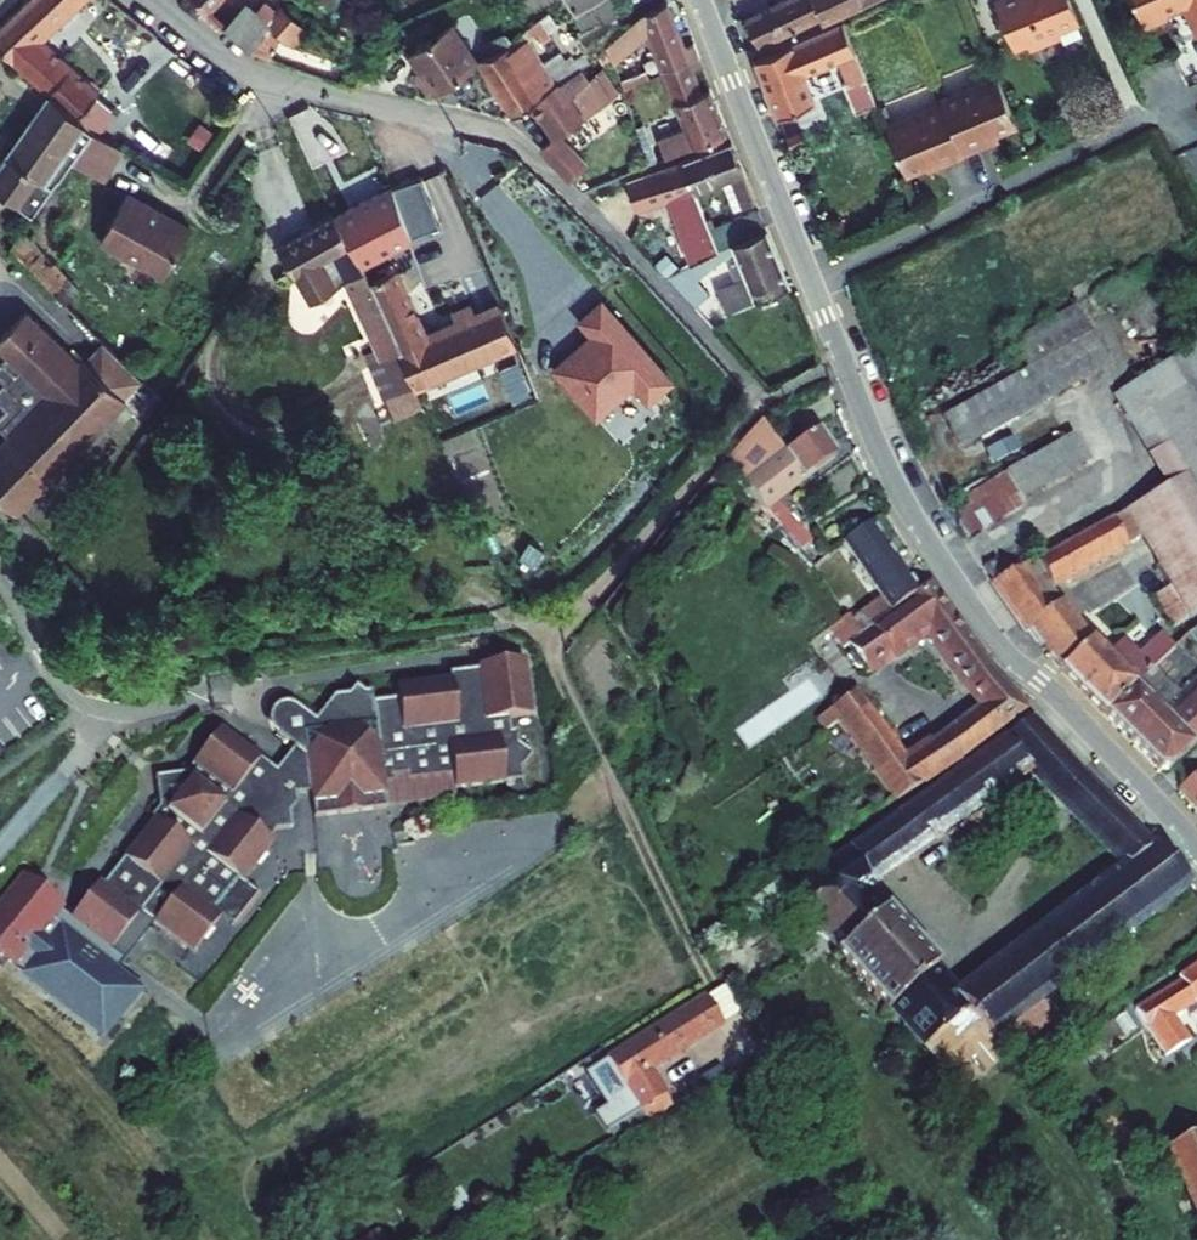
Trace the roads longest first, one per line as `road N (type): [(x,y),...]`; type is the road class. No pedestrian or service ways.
road 1 (residential): [(764,402),(518,139),(267,79),(155,0)]
road 2 (unclassified): [(764,402),(552,650),(692,946)]
road 3 (residential): [(1196,851),(1045,697),(964,590),(908,495),(847,357)]
road 4 (residential): [(816,283),(1196,95)]
road 5 (residential): [(816,283),(704,0)]

